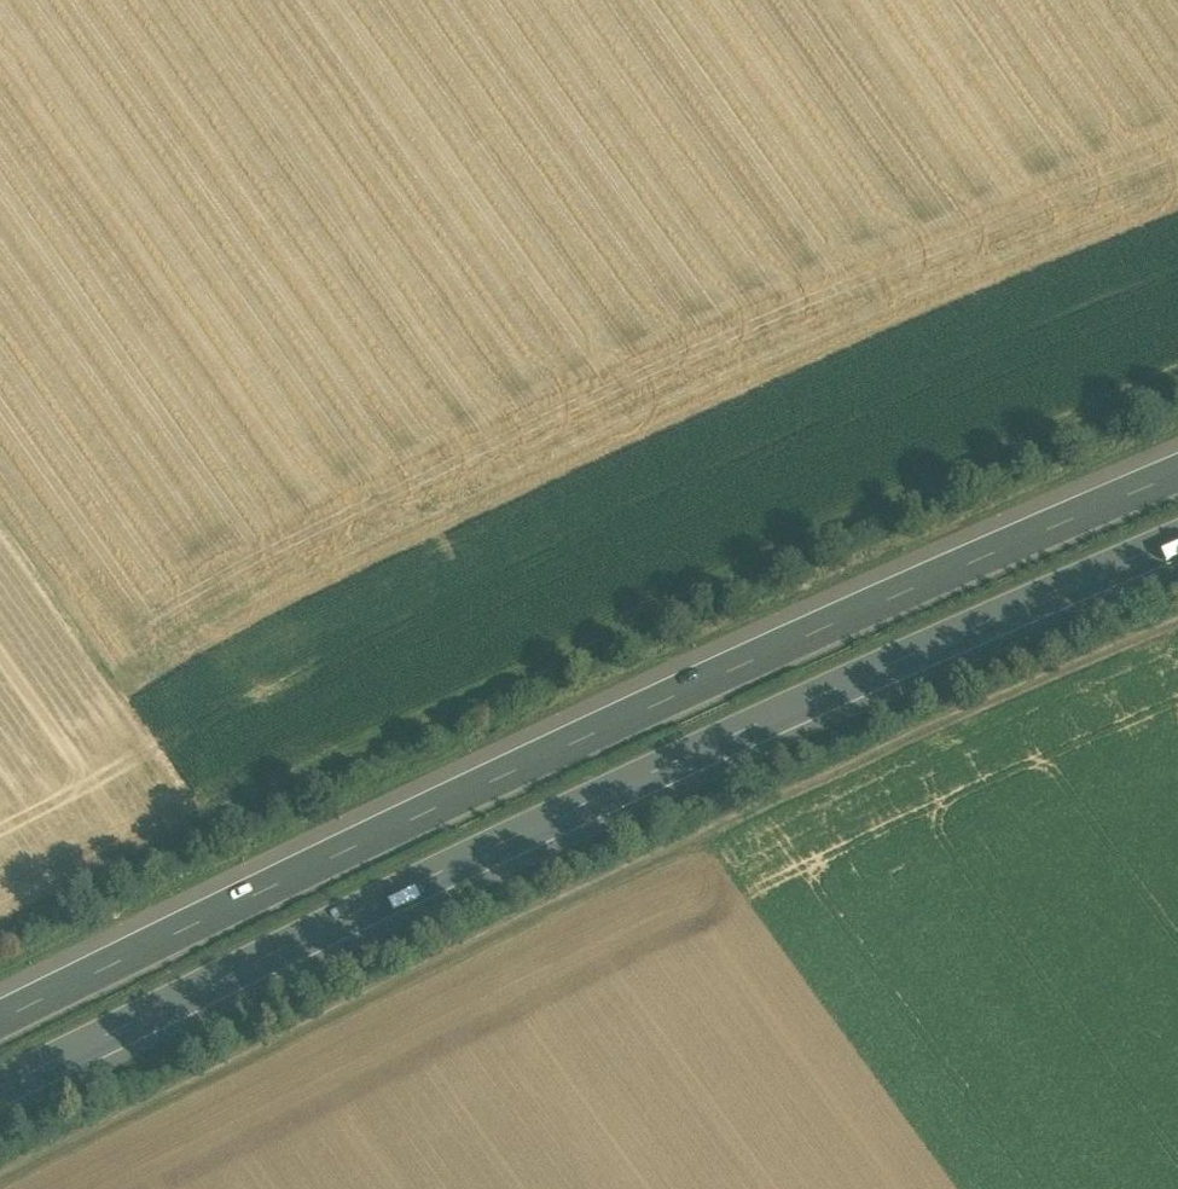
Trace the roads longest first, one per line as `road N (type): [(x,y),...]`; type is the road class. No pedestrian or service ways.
road 1 (motorway): [(0,1114),(766,741),(1177,555)]
road 2 (motorway): [(1177,494),(363,866),(0,1046)]
road 3 (track): [(1177,406),(528,695),(0,956)]
road 4 (track): [(17,1188),(799,809),(1177,646)]

